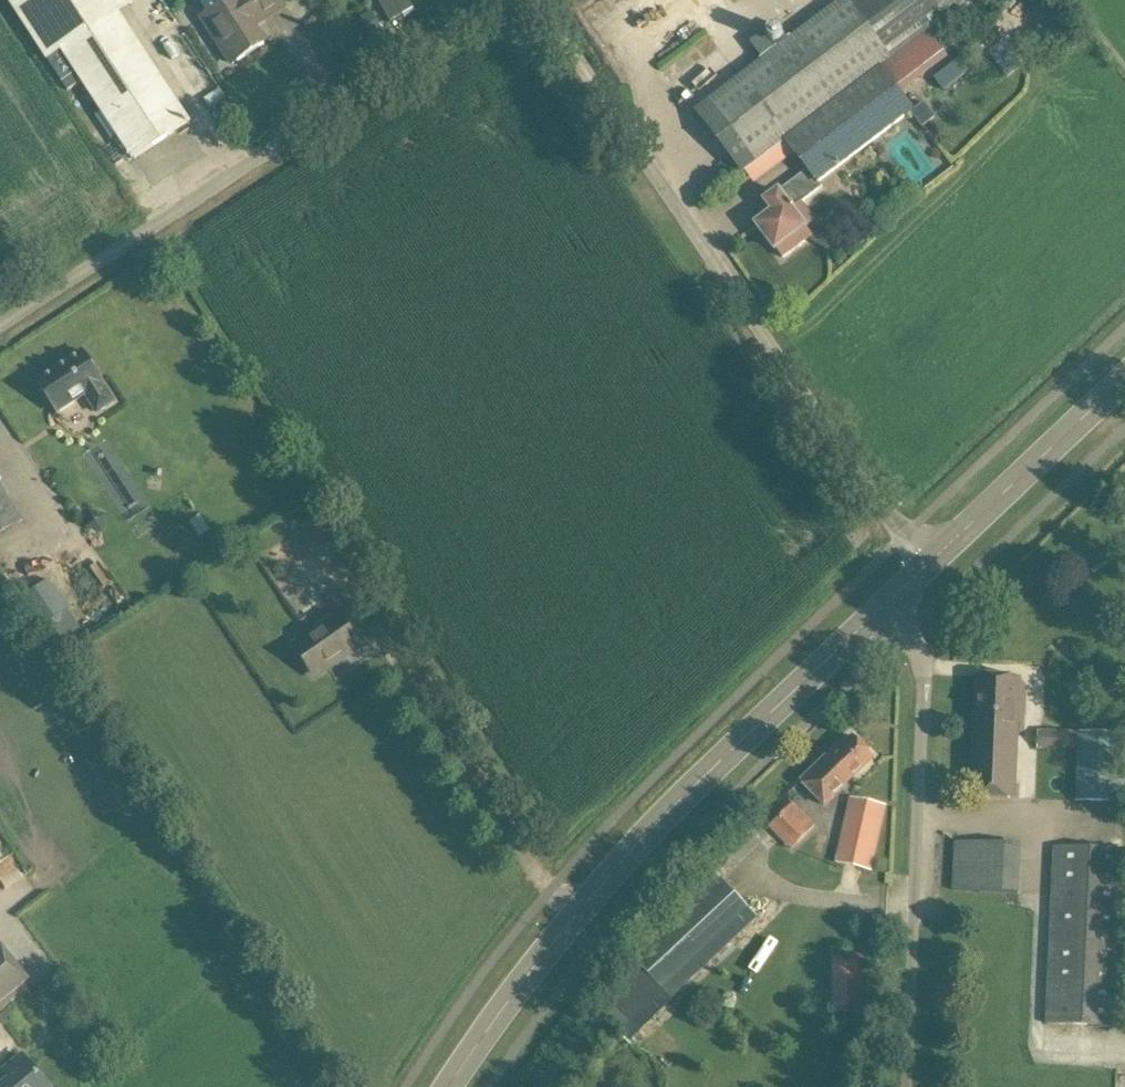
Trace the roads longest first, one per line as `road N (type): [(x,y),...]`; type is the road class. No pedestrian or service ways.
road 1 (unclassified): [(0,328),(478,11),(503,6),(527,16),(882,514),(930,564)]
road 2 (secondary): [(444,1086),(632,846),(881,606)]
road 3 (unclassified): [(905,1086),(924,669),(907,632),(881,606)]
road 4 (secondary): [(930,564),(1124,380)]

